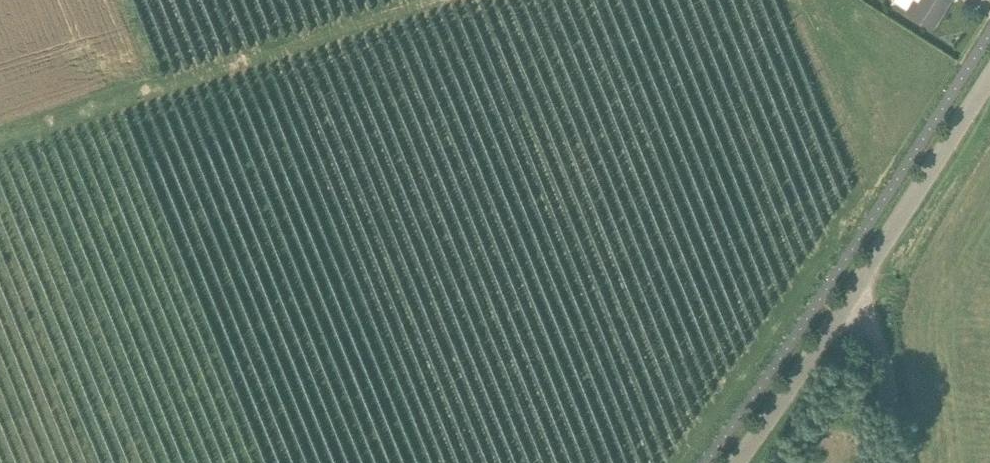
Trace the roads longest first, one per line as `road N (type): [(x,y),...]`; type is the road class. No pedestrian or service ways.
road 1 (tertiary): [(736,462),(989,77)]
road 2 (track): [(902,462),(885,354),(867,321),(846,305)]

